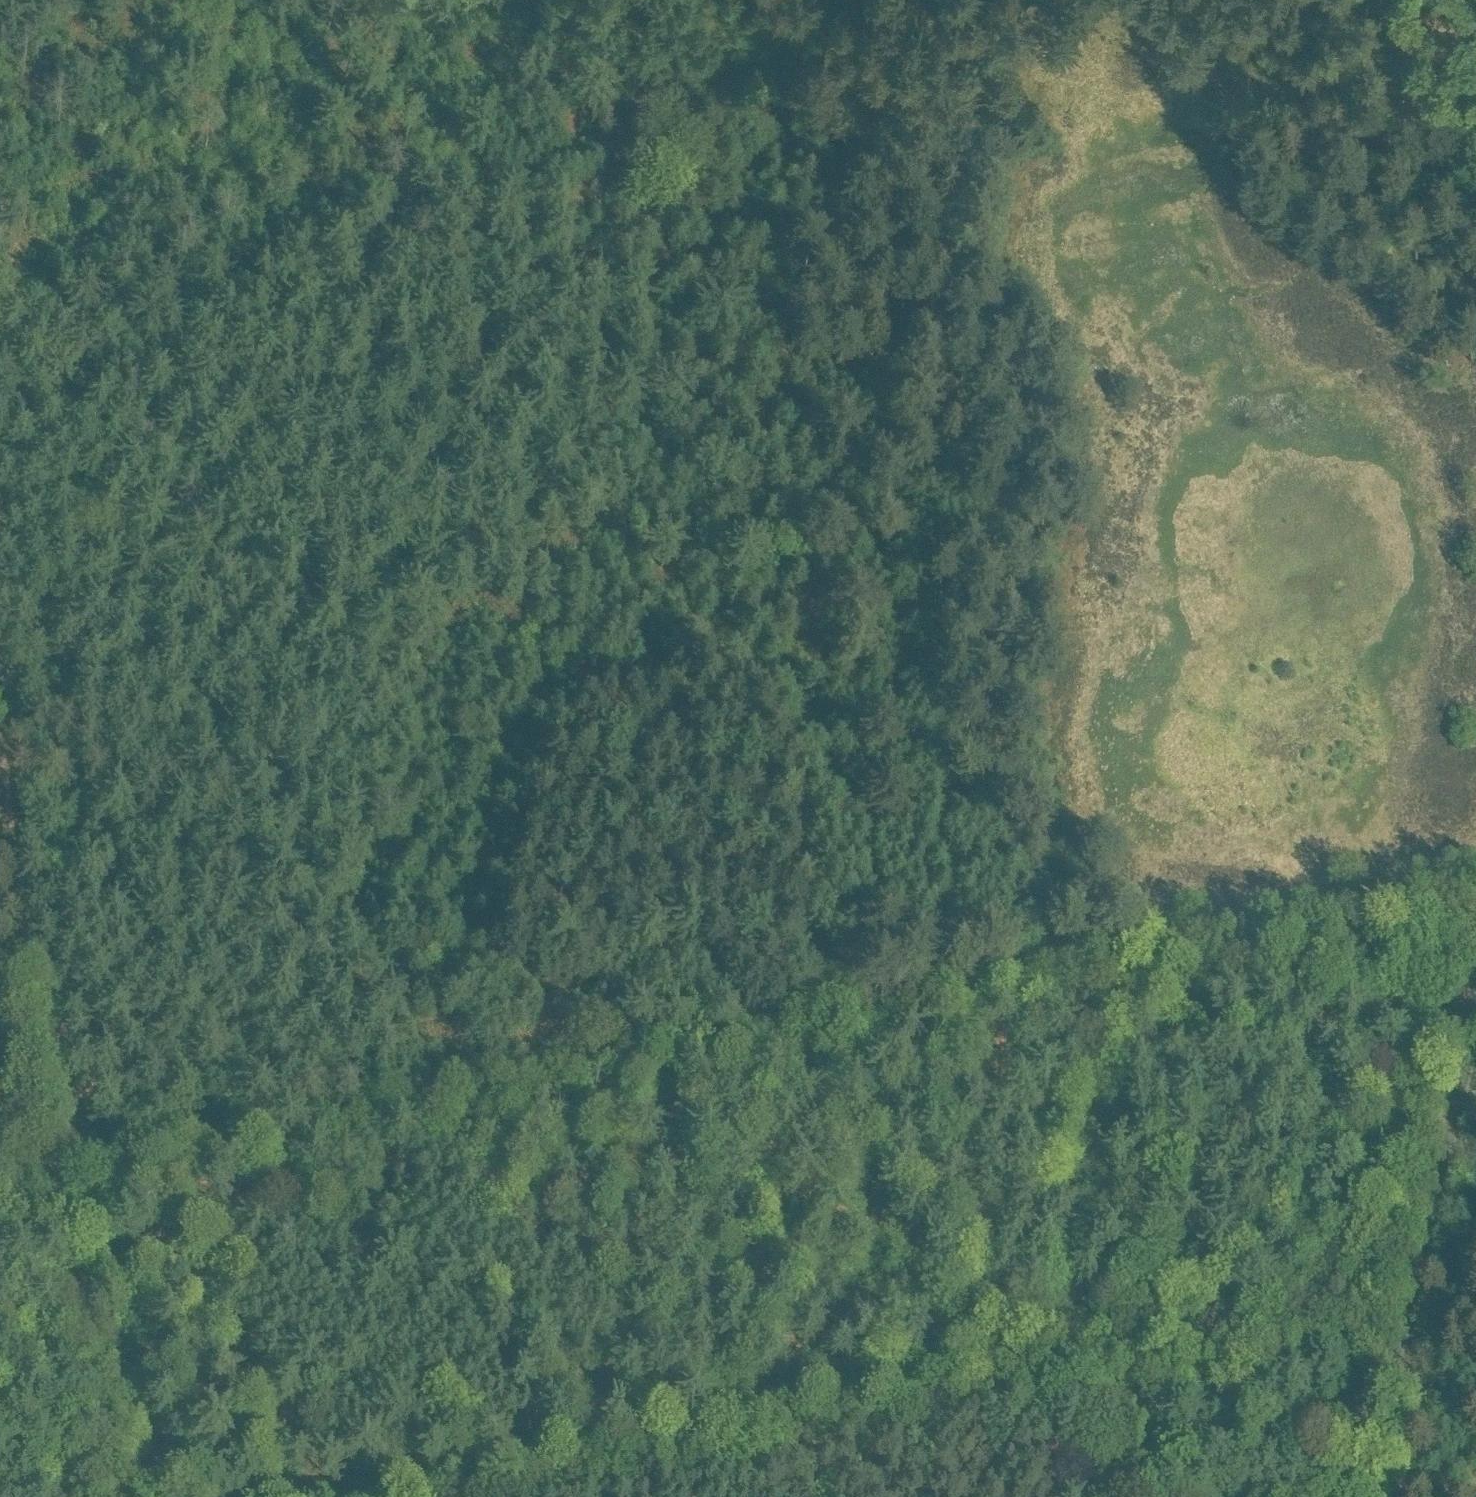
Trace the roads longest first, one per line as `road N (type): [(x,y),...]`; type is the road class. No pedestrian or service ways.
road 1 (track): [(549,0),(702,926),(672,1052)]
road 2 (track): [(112,1496),(0,690)]
road 3 (track): [(672,1052),(644,1057),(924,1274),(998,1342),(1039,1413),(1046,1496)]
road 4 (track): [(644,1057),(61,1161)]
road 5 (tertiary): [(1356,1496),(1415,1270),(1475,964)]
road 6 (track): [(672,1052),(1108,962)]
road 7 (track): [(1475,229),(1398,0)]

